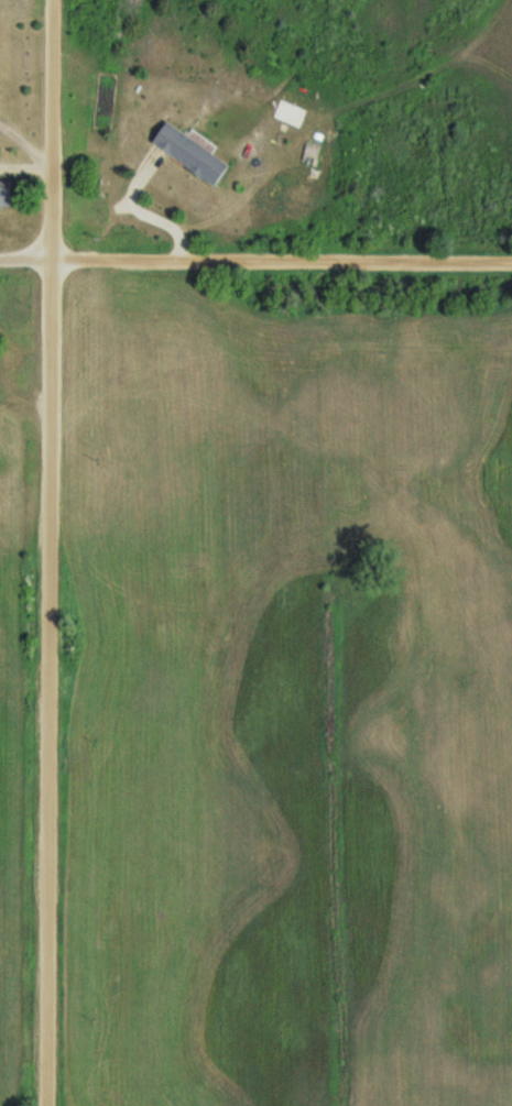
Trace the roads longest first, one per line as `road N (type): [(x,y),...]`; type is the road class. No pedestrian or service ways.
road 1 (residential): [(51,0),(45,1105)]
road 2 (residential): [(511,260),(0,258)]

